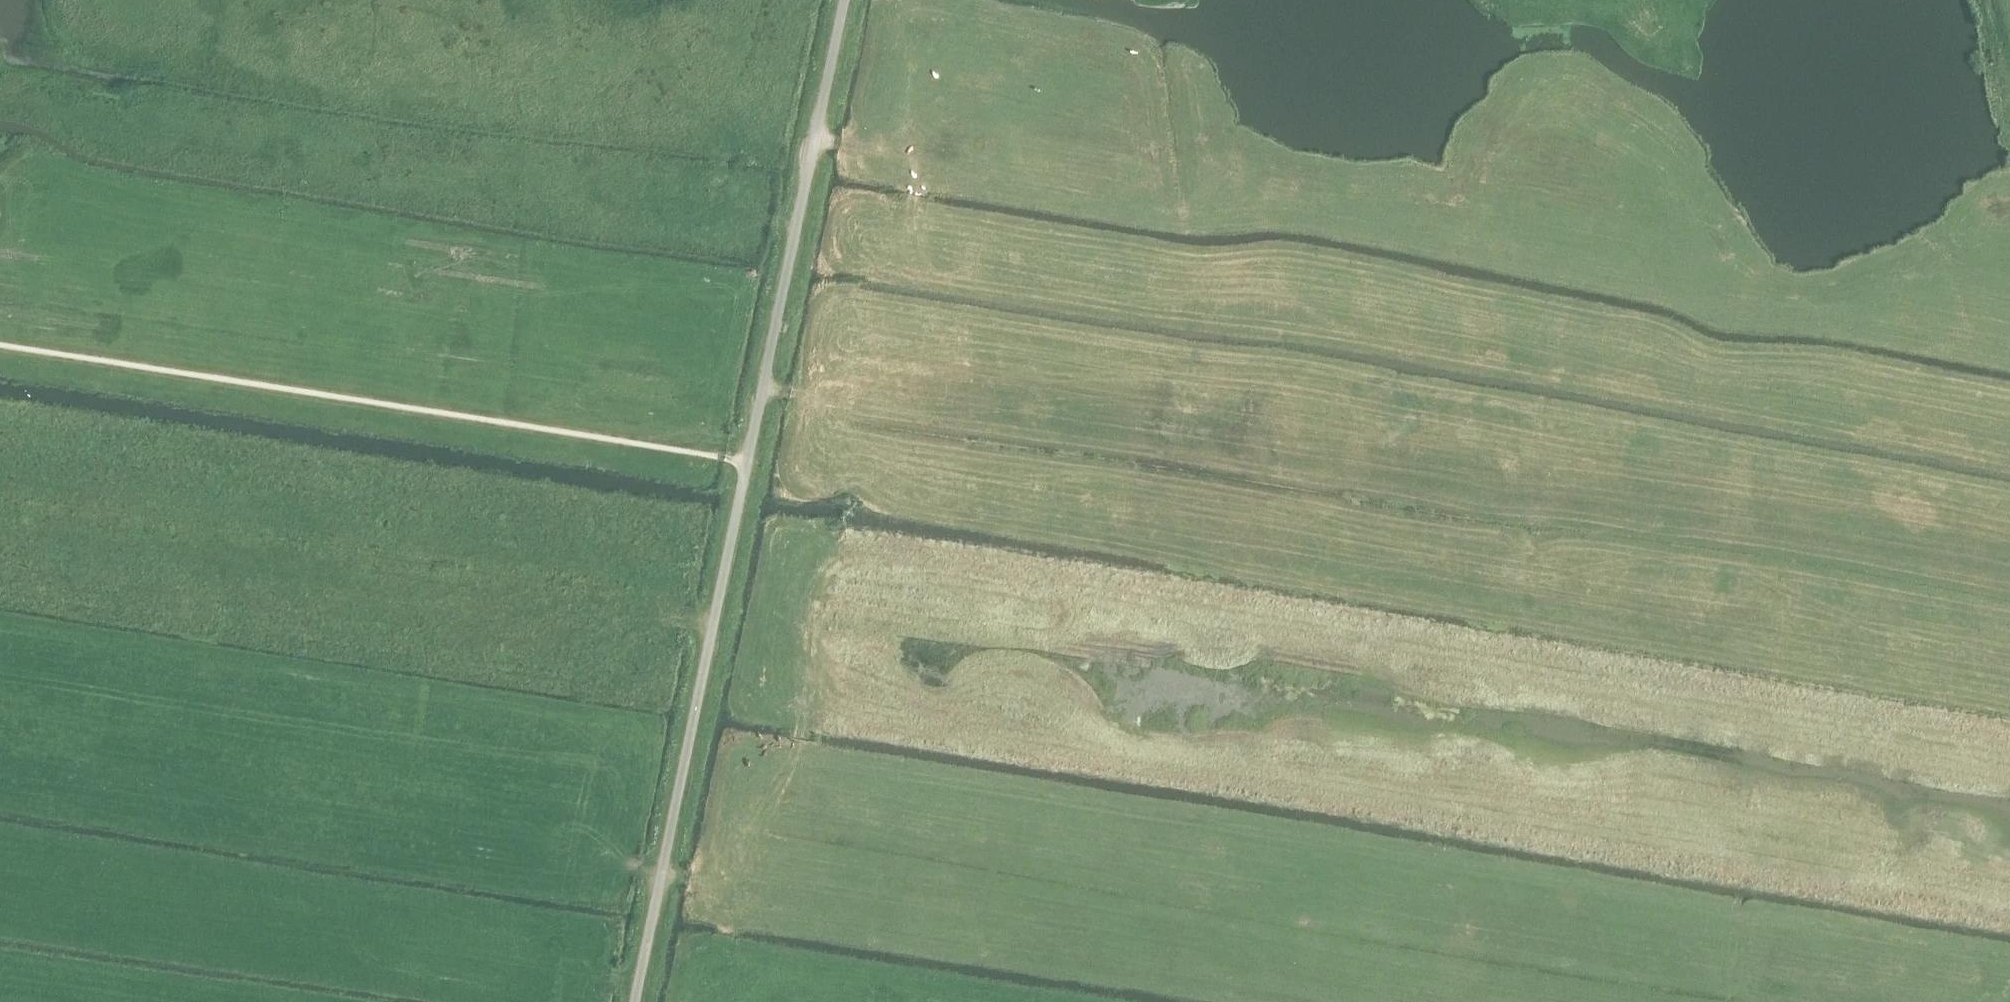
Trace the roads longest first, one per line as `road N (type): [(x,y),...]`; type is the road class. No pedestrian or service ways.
road 1 (unclassified): [(633,1001),(843,0)]

